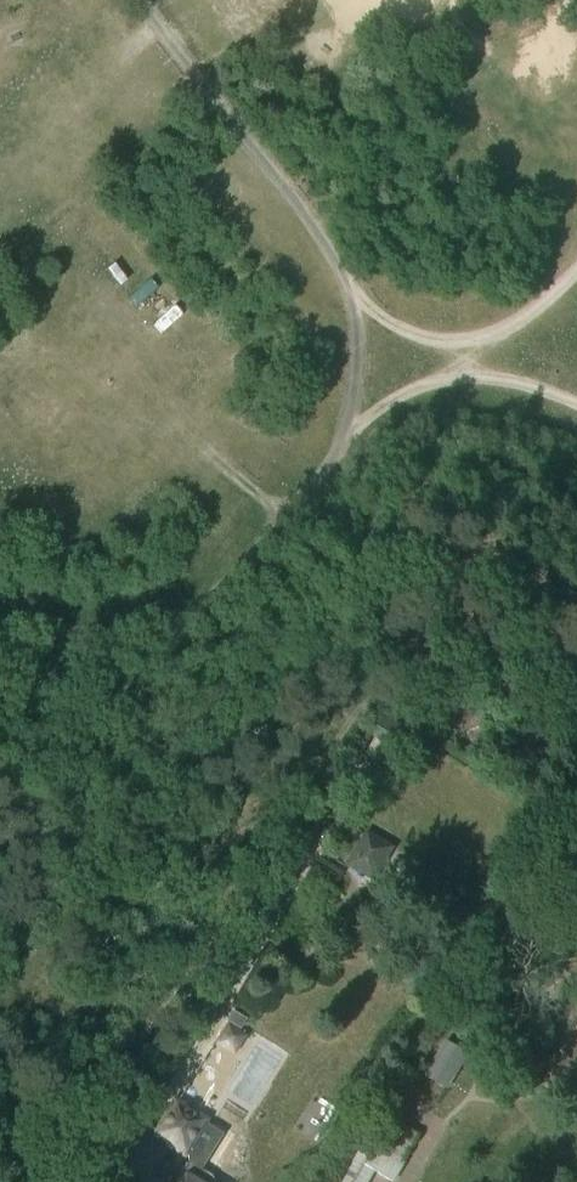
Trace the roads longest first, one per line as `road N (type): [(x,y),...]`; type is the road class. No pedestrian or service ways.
road 1 (track): [(576,270),(496,337),(448,355),(360,308)]
road 2 (track): [(356,419),(467,367),(576,409)]

